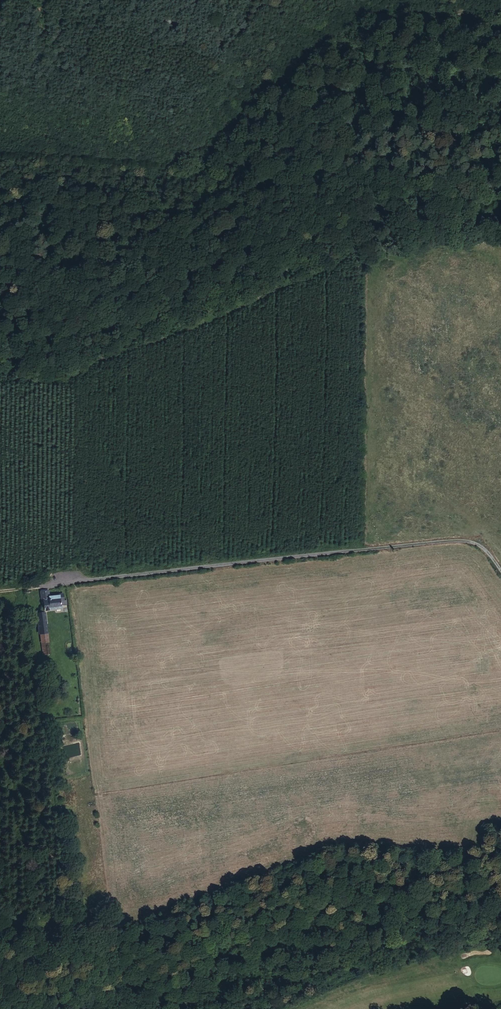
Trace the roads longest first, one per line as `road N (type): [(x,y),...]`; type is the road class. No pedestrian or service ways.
road 1 (track): [(0,591),(441,541),(482,546),(500,571)]
road 2 (track): [(177,160),(361,20),(389,12),(500,16)]

